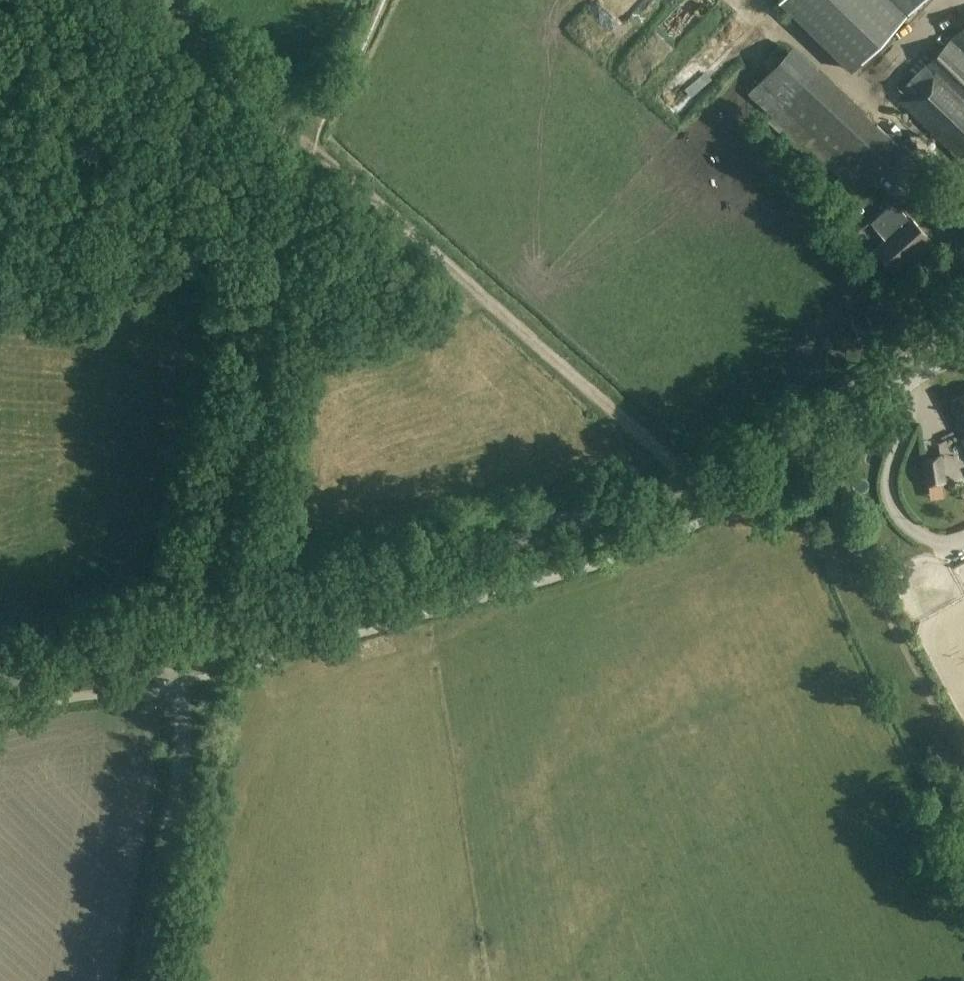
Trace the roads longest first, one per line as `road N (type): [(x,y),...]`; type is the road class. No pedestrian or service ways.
road 1 (tertiary): [(169,639),(633,501),(834,405),(963,330)]
road 2 (track): [(689,479),(314,146)]
road 3 (track): [(207,627),(304,136)]
road 4 (track): [(794,425),(963,750)]
road 5 (unclassified): [(140,980),(183,742),(169,639)]
road 6 (track): [(314,146),(206,46),(180,0)]
road 7 (tertiary): [(0,687),(169,639)]

